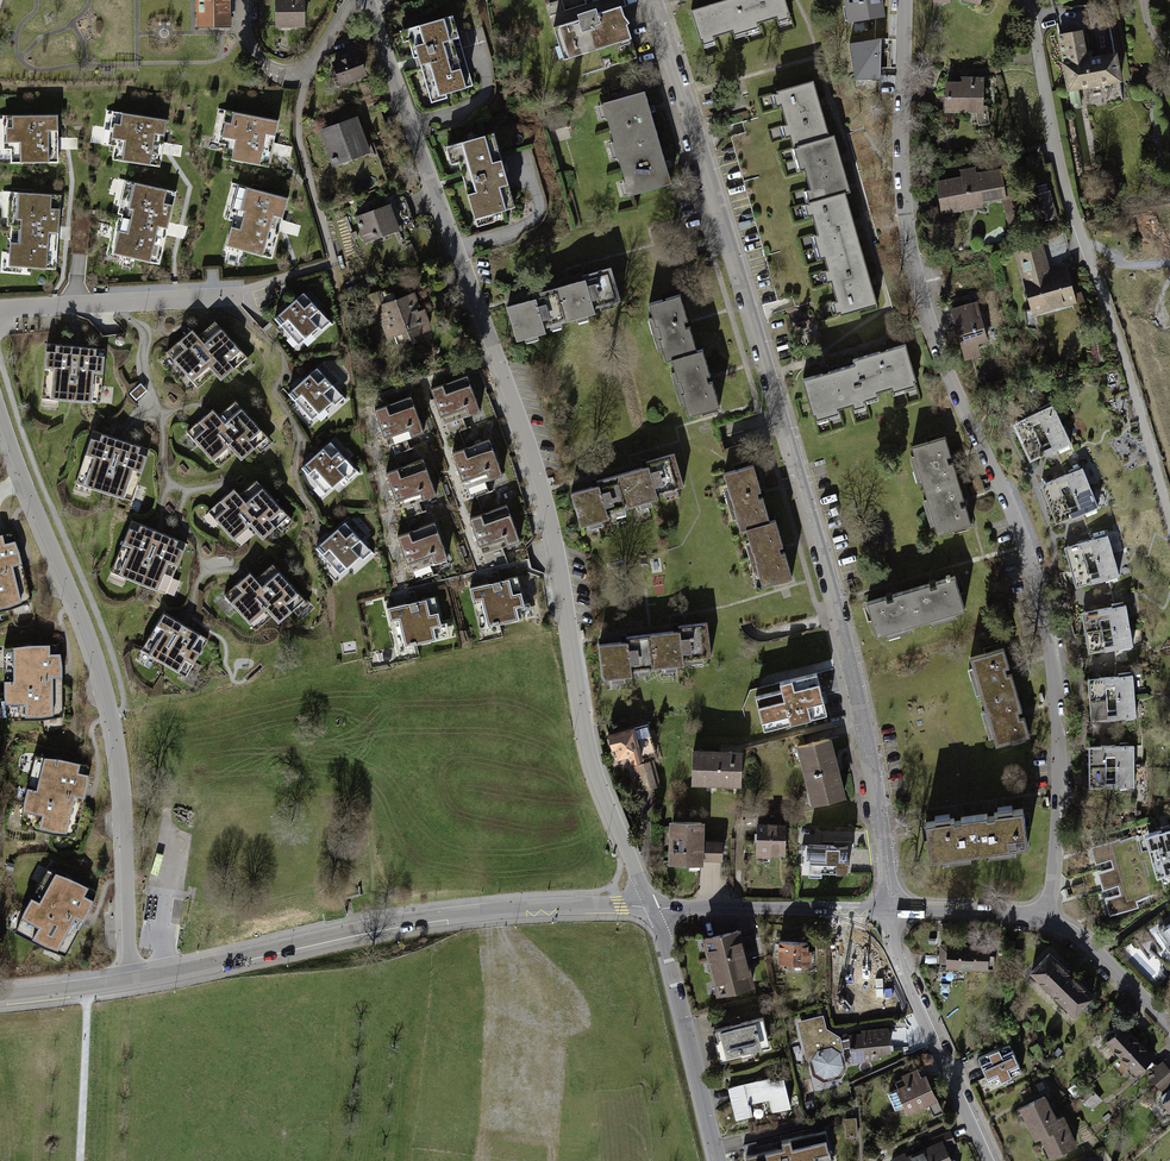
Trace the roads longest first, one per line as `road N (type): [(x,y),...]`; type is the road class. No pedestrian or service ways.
road 1 (residential): [(366,0),(543,491),(591,759),(651,908)]
road 2 (residential): [(906,0),(903,136),(914,252),(948,368),(984,437),(1042,594),(1057,776),(1045,915)]
road 3 (residential): [(655,0),(846,647),(889,909)]
road 4 (residential): [(130,982),(115,732),(88,634),(0,422)]
road 5 (residential): [(1023,0),(1059,168),(1169,523)]
road 6 (residential): [(130,982),(395,922),(496,910),(651,908)]
road 7 (residential): [(889,909),(934,1046),(988,1160)]
road 8 (residential): [(651,908),(720,1160)]
road 9 (residential): [(651,908),(889,909)]
road 10 (residential): [(0,309),(226,297)]
road 11 (residential): [(1045,915),(1106,960),(1169,1028)]
road 12 (residential): [(889,909),(1045,915)]
road 13 (residential): [(0,999),(130,982)]

